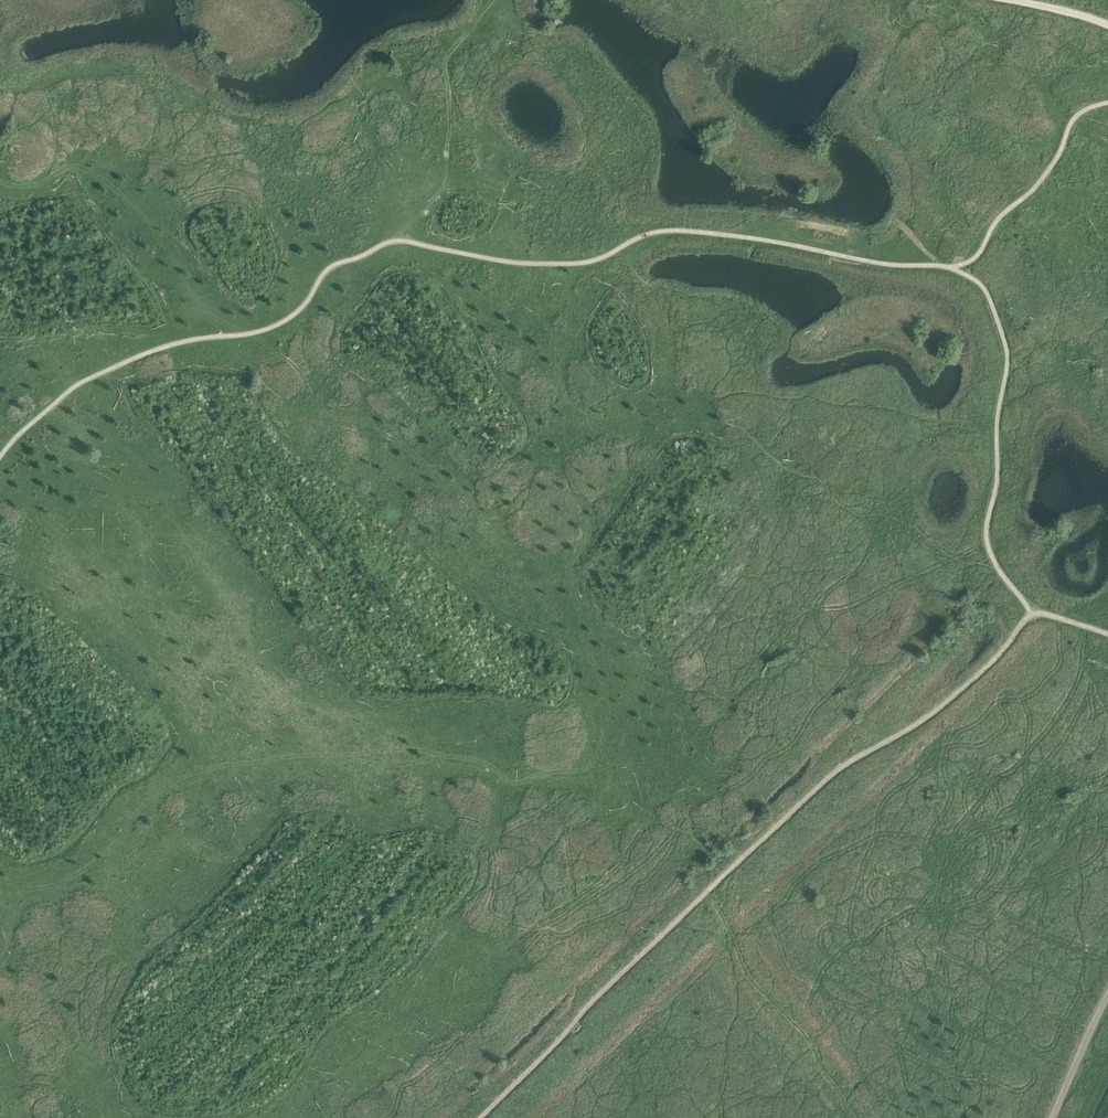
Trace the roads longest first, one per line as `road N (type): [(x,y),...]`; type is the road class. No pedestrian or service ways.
road 1 (track): [(1052,1117),(1107,988)]

